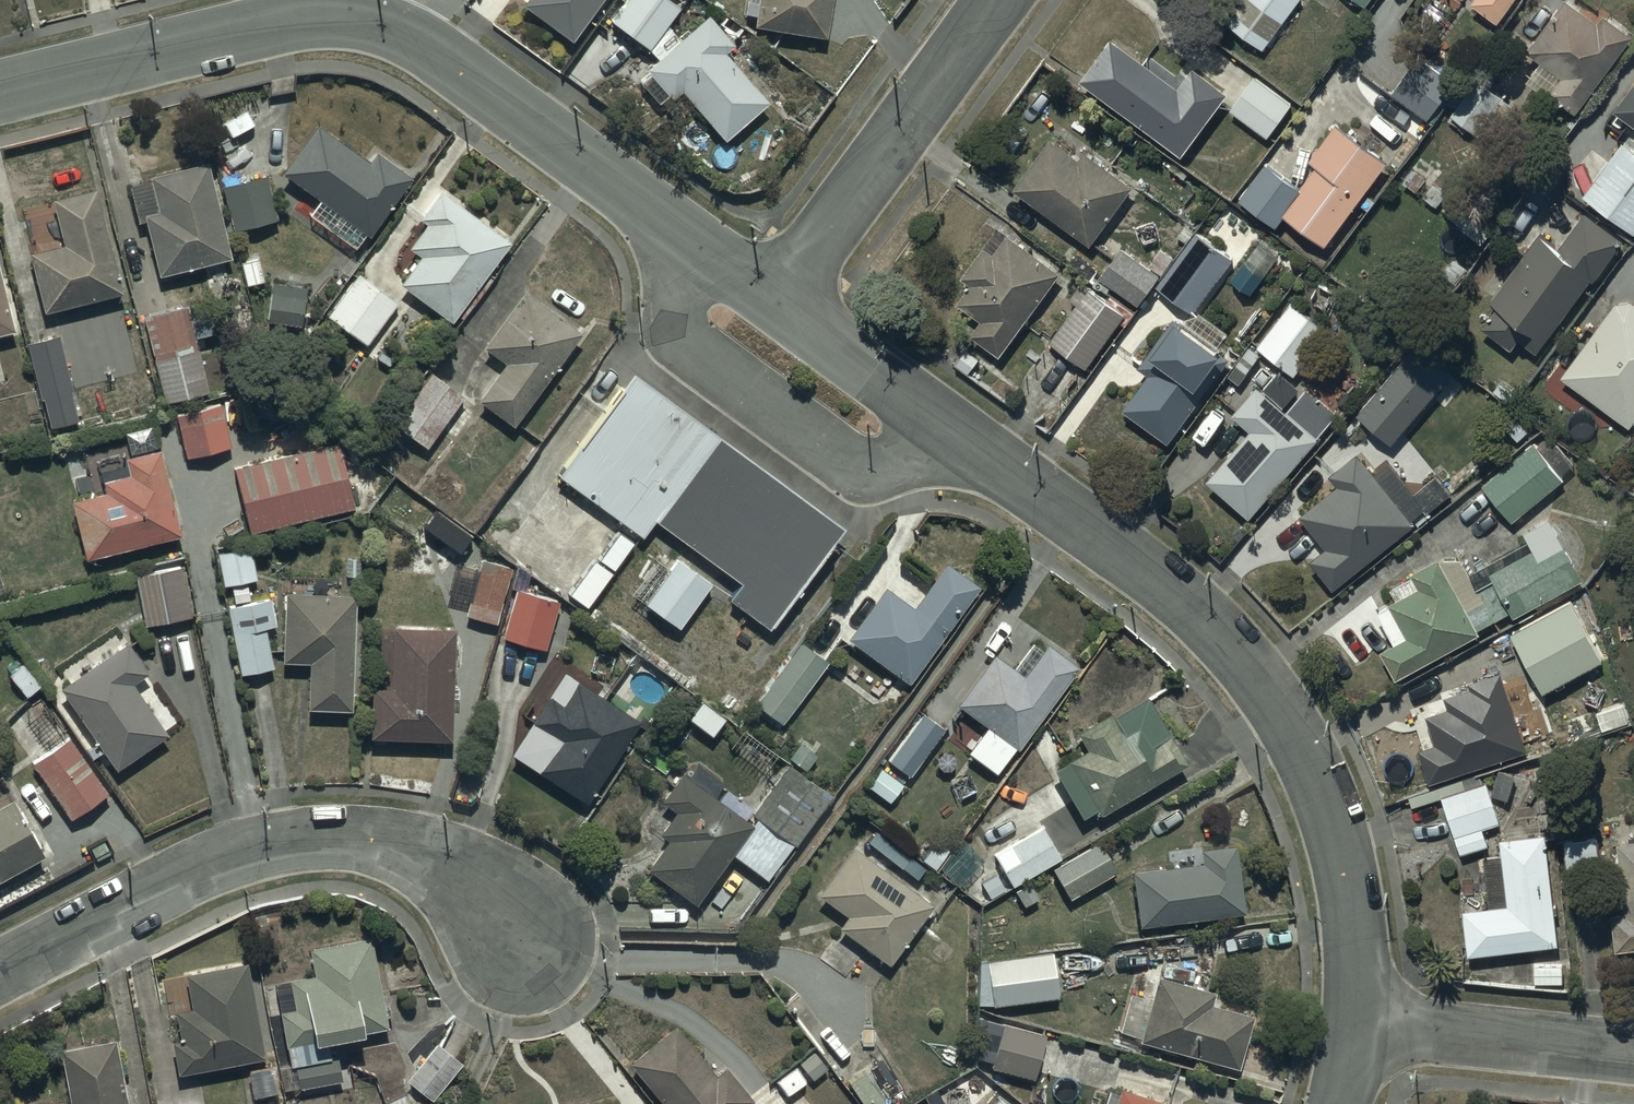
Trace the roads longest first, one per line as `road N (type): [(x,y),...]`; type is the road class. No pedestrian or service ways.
road 1 (residential): [(1363,1032),(1359,939),(1335,819),(1302,744),(1257,679),(1201,618),(771,302)]
road 2 (residential): [(771,302),(449,62),(389,32),(327,17),(0,95)]
road 3 (residential): [(0,973),(271,848),(341,843),(409,862),(527,946)]
road 4 (residential): [(994,0),(771,302)]
road 5 (residential): [(1363,1032),(1633,1054)]

